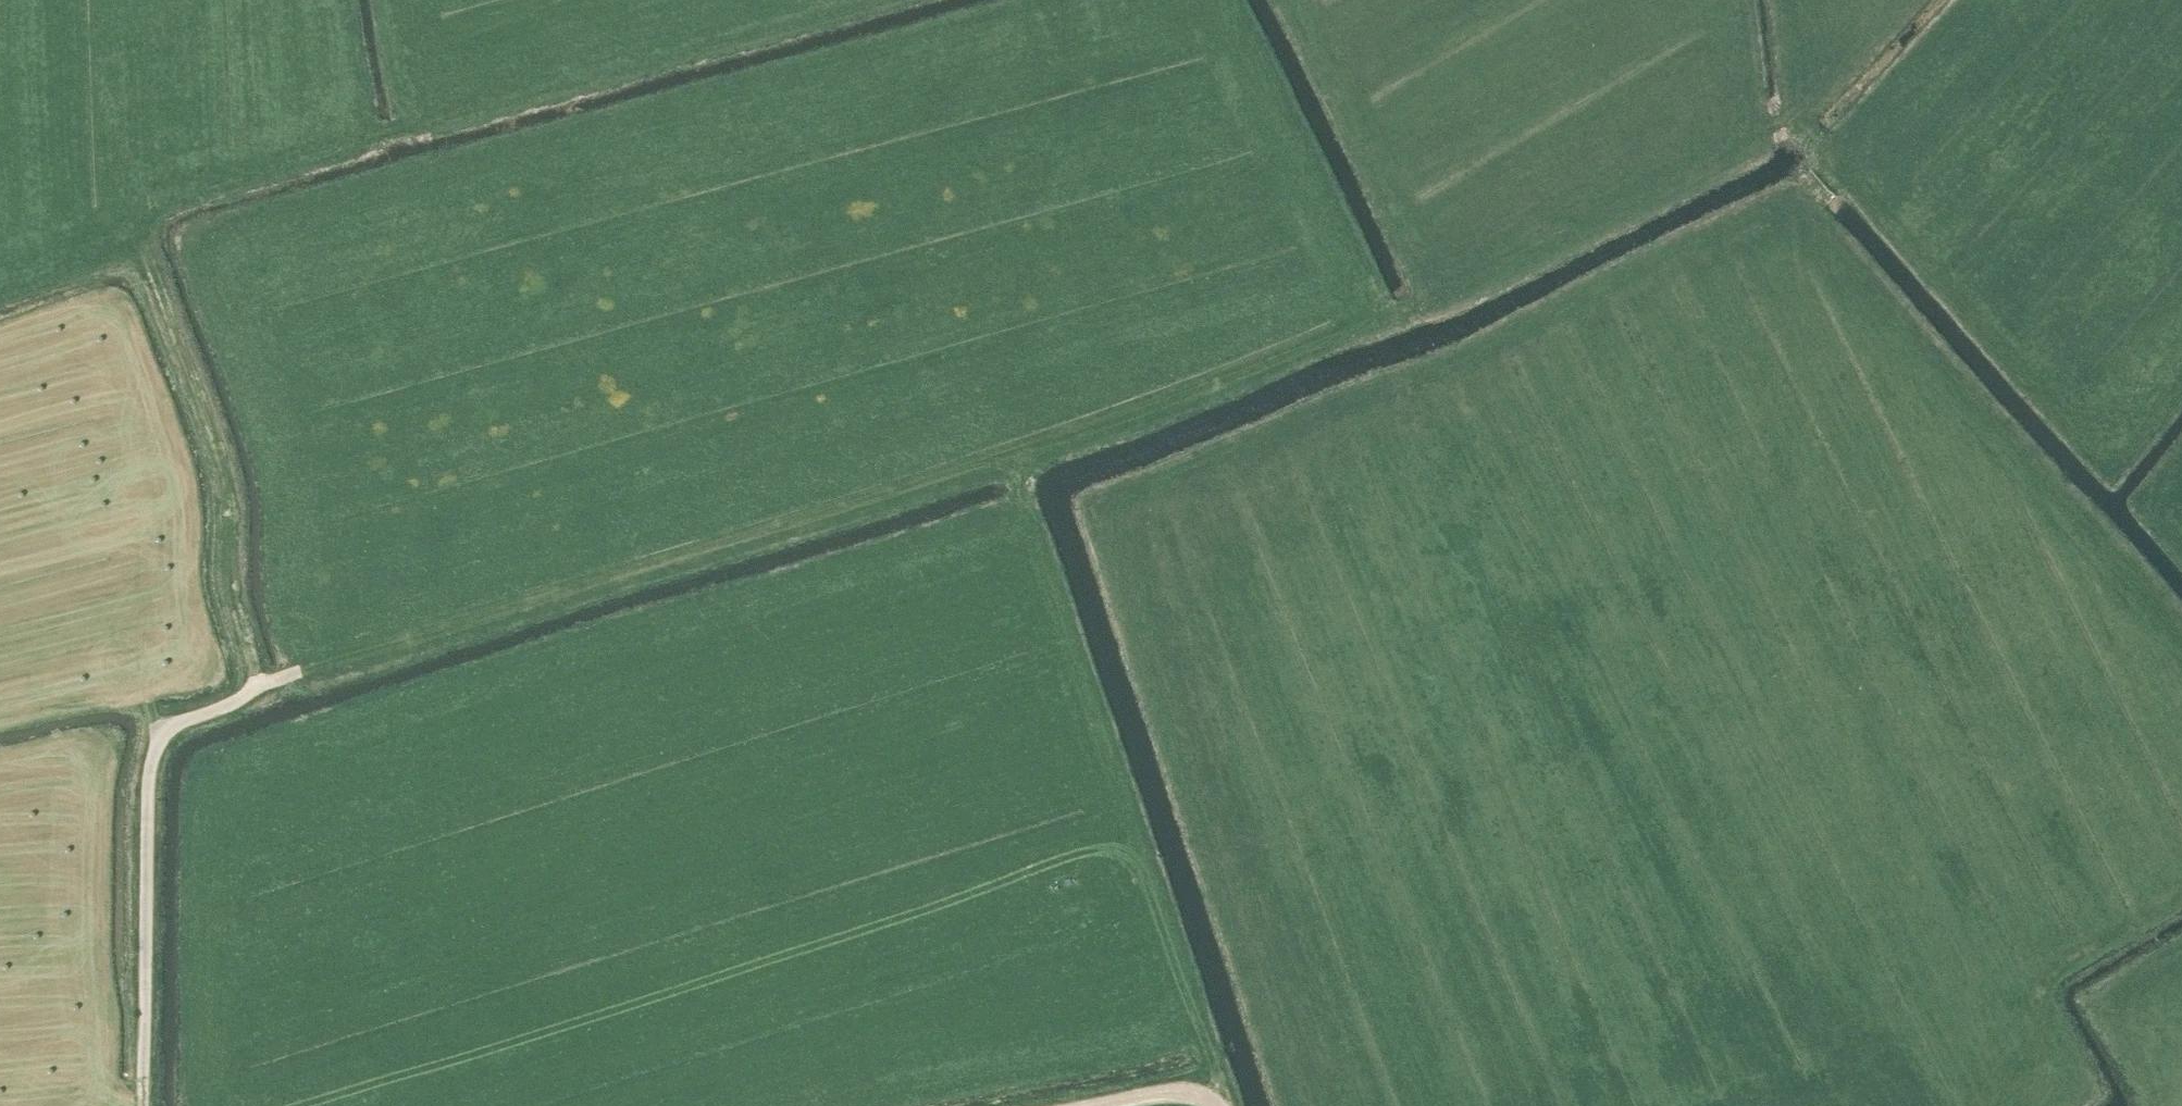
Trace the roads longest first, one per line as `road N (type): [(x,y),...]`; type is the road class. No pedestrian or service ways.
road 1 (track): [(145,1105),(148,797),(158,739),(298,671)]
road 2 (track): [(150,260),(224,469),(235,596),(262,685)]
road 3 (track): [(1092,1105),(1173,1090),(1217,1105)]

